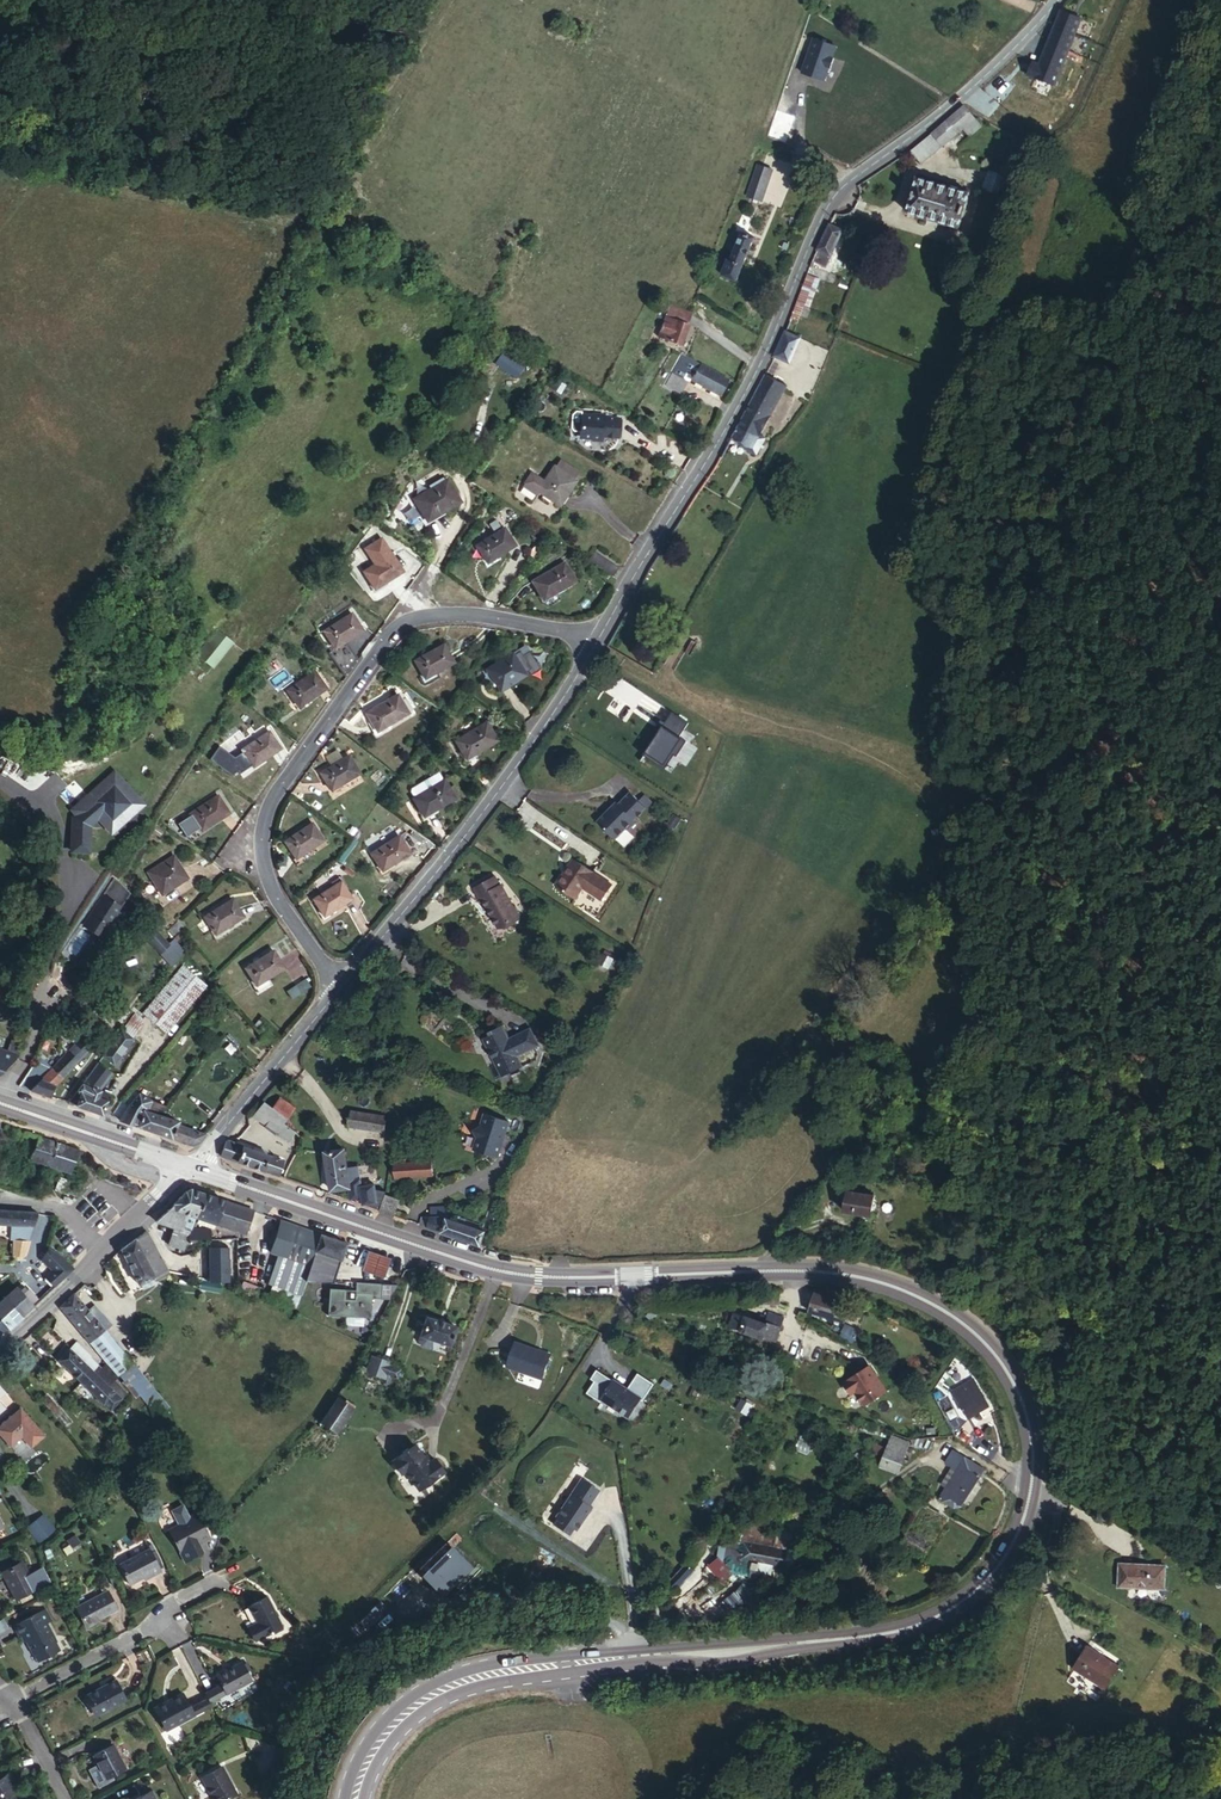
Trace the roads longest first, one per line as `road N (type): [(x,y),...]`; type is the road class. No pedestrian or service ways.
road 1 (primary): [(350,1798),(387,1725),(452,1684),(497,1671),(881,1638),(929,1625),(1002,1571),(1025,1529),(1037,1488),(1033,1408),(1015,1371),(957,1317),(882,1283),(797,1271),(525,1276),(191,1169)]
road 2 (tertiary): [(597,648),(740,401),(843,183),(957,98),(1060,0)]
road 3 (residential): [(335,993),(263,872),(259,830),(273,791),(396,628),(435,615),(497,618),(597,648)]
road 4 (tertiary): [(335,993),(480,813),(597,648)]
road 5 (tertiary): [(191,1169),(335,993)]
road 6 (primary): [(191,1169),(0,1104)]
road 7 (residential): [(12,1699),(181,1614)]
road 8 (tertiary): [(0,1348),(103,1251)]
road 9 (unclassified): [(103,1251),(65,1211),(0,1207)]

